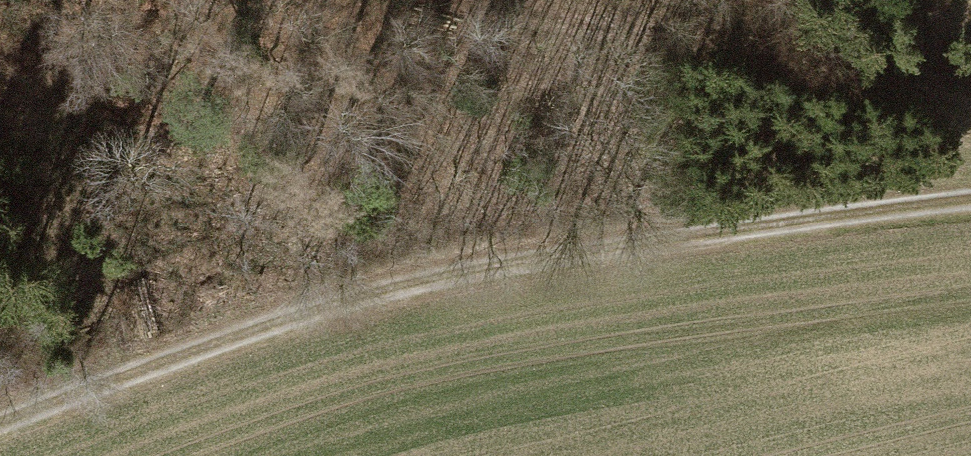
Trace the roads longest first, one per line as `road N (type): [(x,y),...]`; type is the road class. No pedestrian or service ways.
road 1 (track): [(0,418),(259,323),(424,275),(970,200)]
road 2 (track): [(439,0),(752,56),(970,116)]

